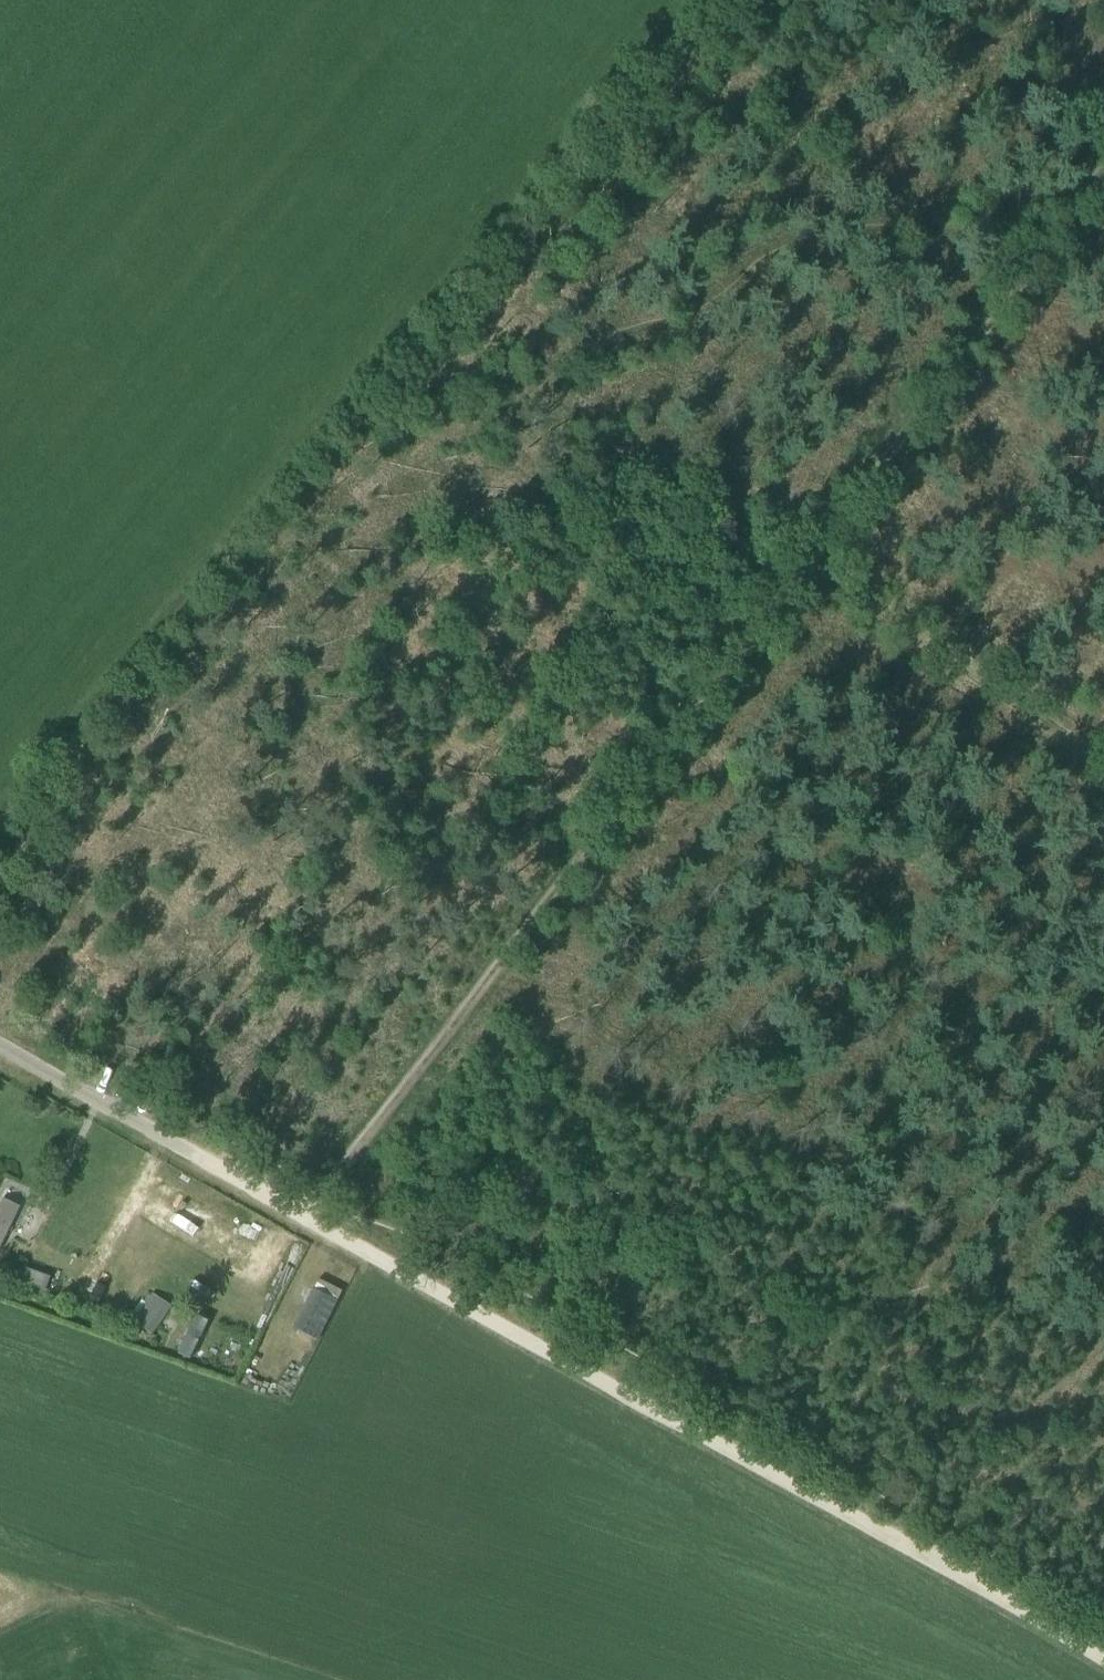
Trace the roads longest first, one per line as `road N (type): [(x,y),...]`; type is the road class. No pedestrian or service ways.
road 1 (track): [(281,1203),(1103,1661)]
road 2 (unclassified): [(281,1203),(0,1045)]

